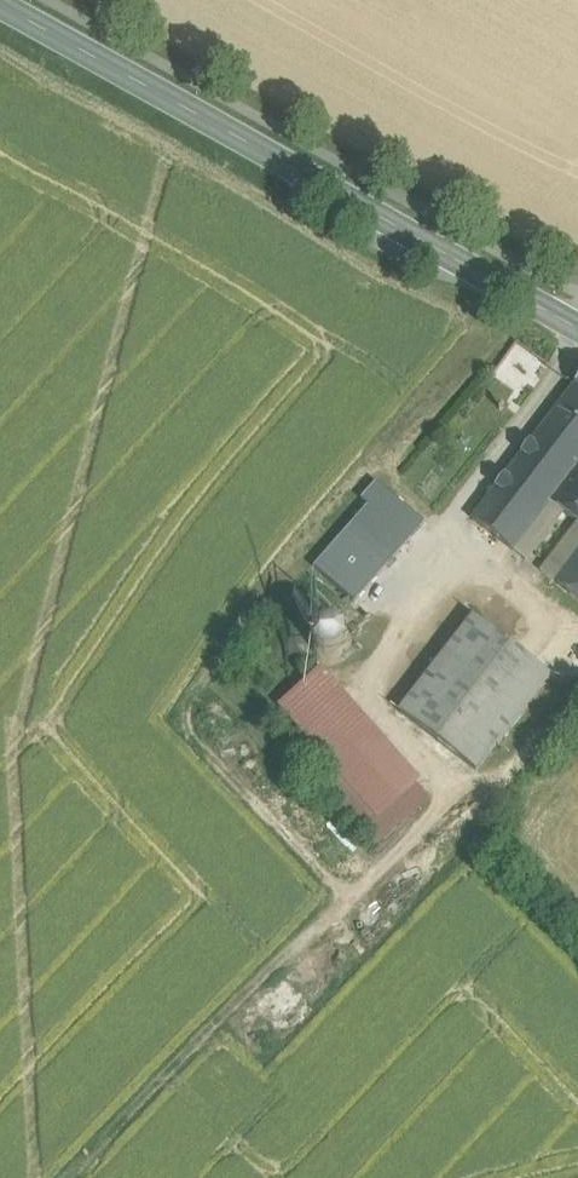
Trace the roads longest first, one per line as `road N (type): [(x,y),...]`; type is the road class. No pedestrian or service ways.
road 1 (secondary): [(577,328),(0,6)]

